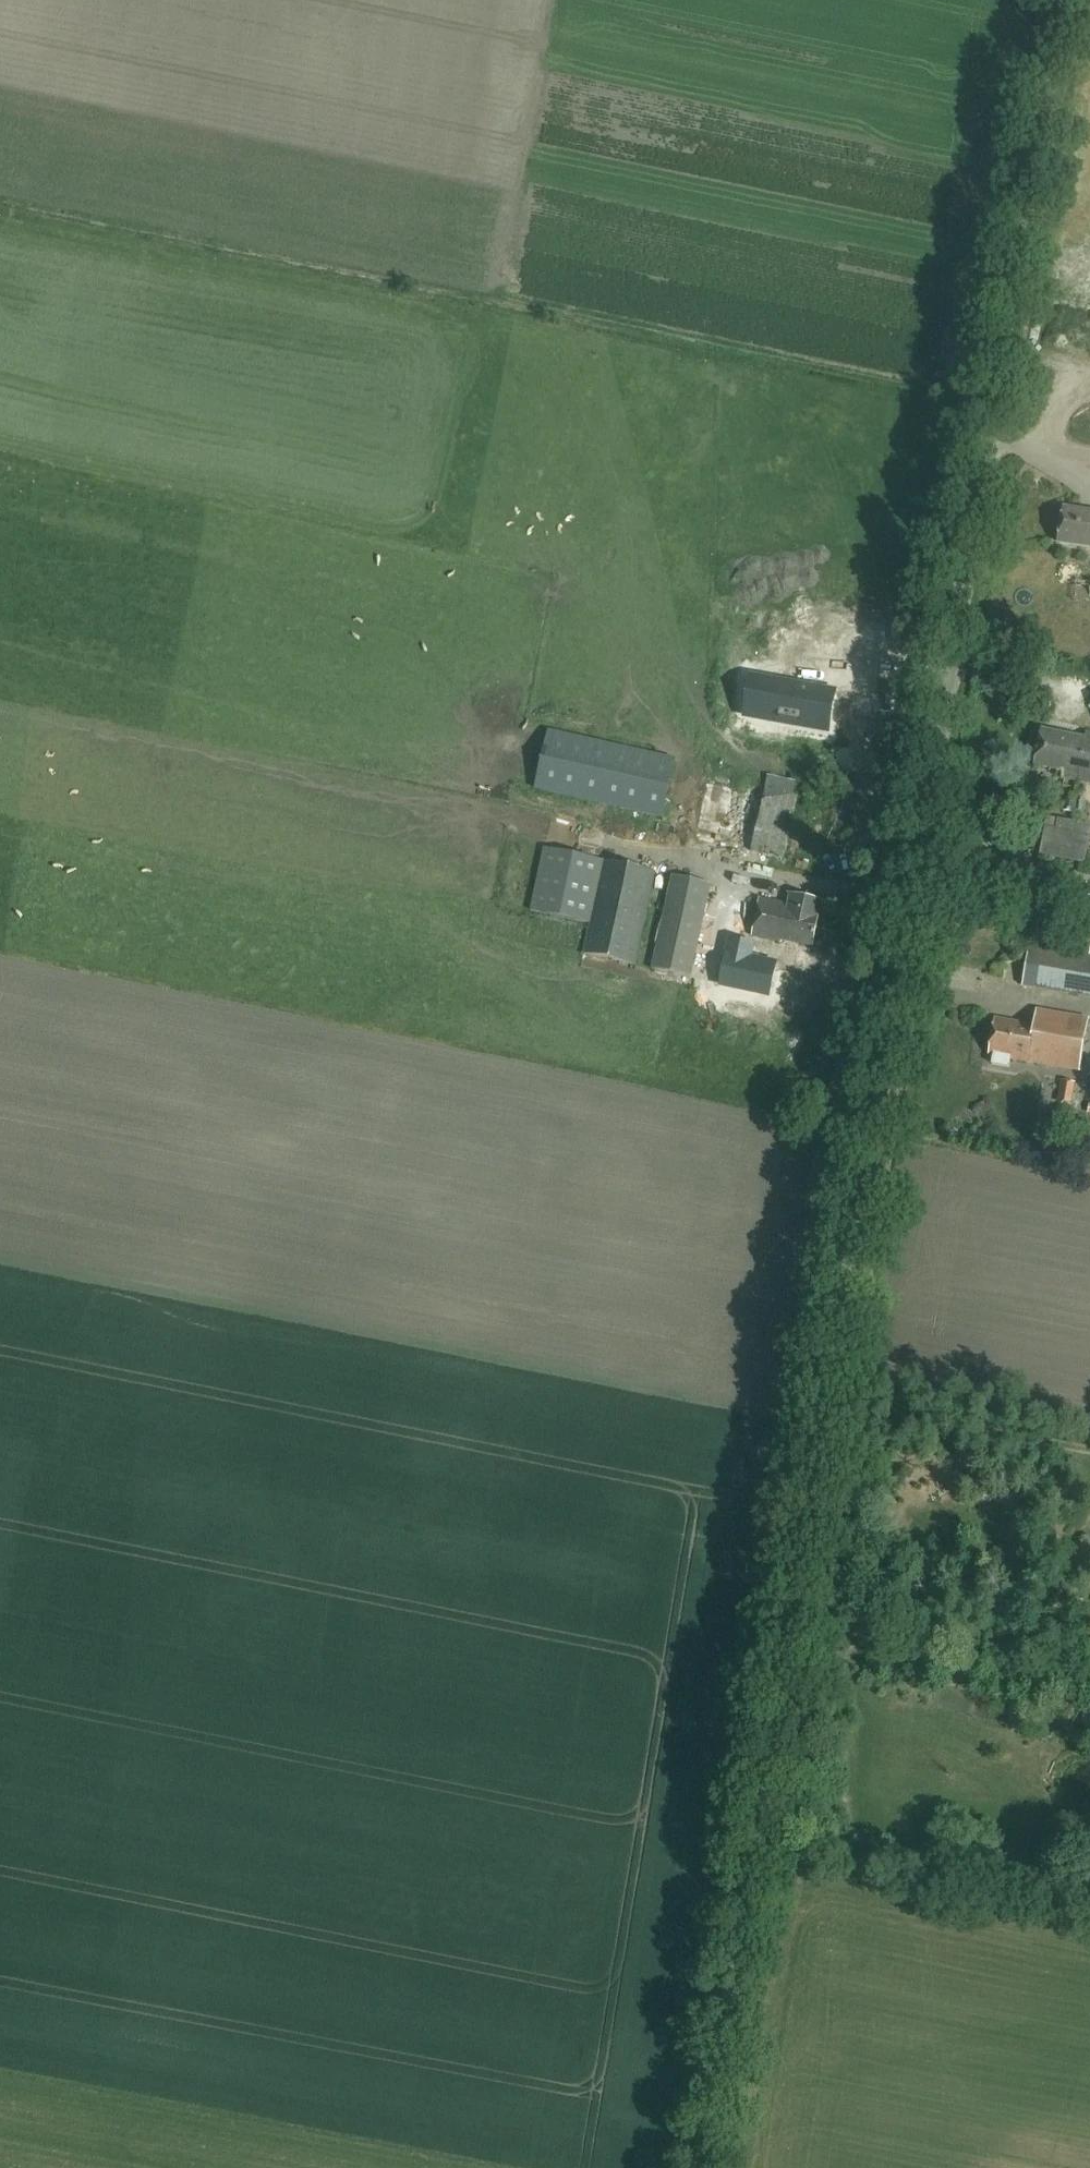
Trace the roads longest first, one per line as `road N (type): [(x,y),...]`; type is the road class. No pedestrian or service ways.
road 1 (unclassified): [(701,2167),(1059,0)]

